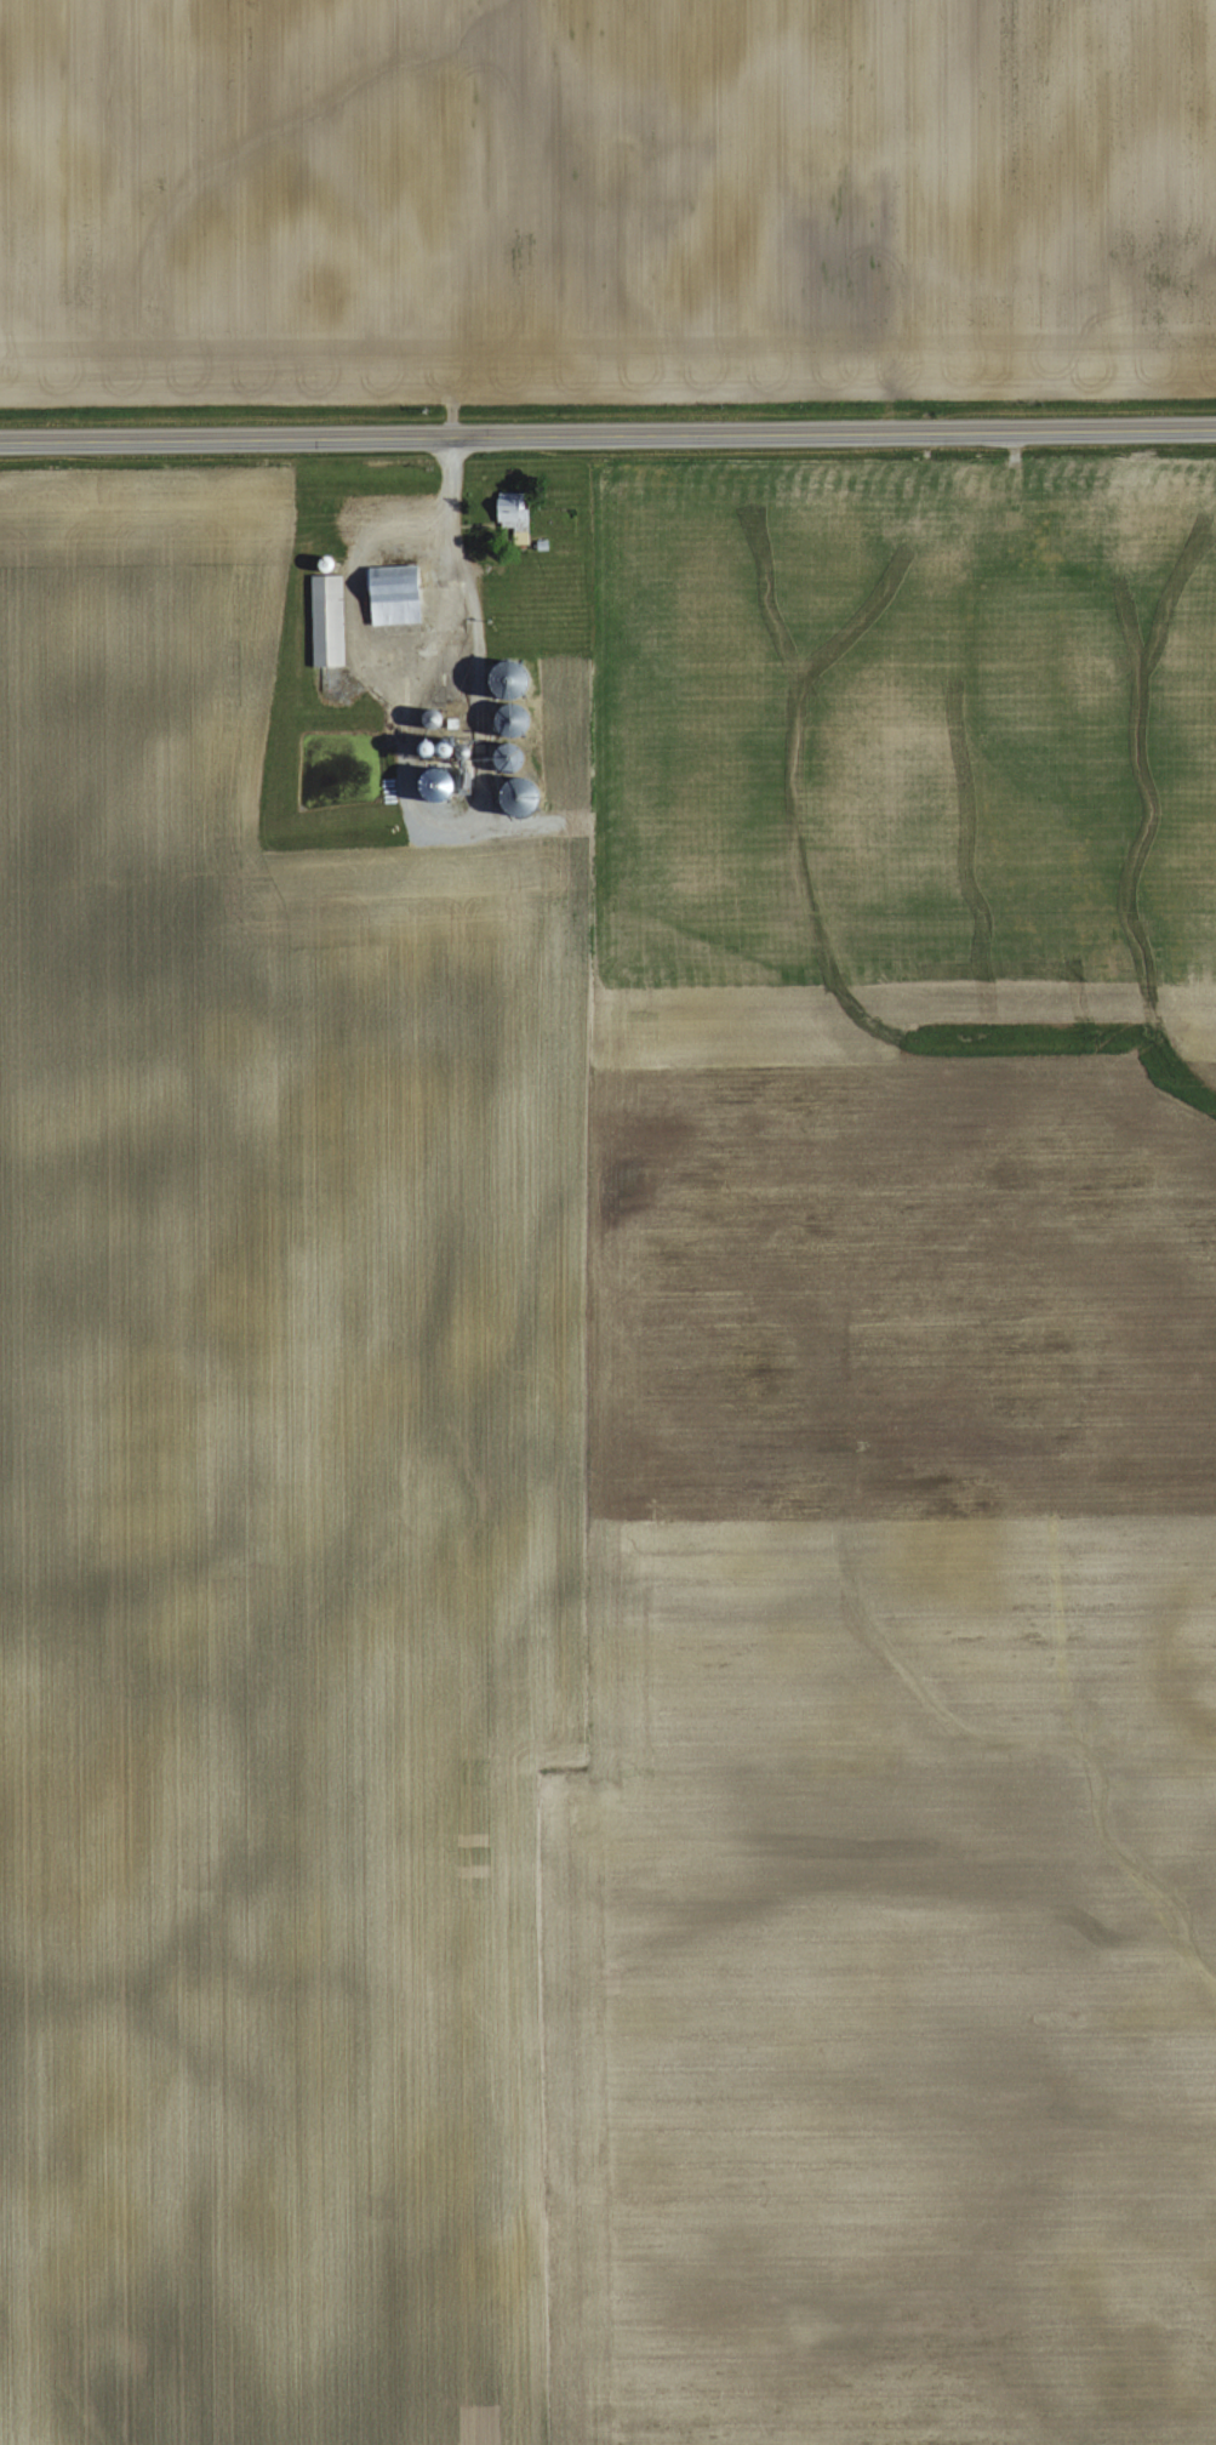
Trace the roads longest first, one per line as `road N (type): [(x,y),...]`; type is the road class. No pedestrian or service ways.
road 1 (primary): [(1215,427),(0,446)]

